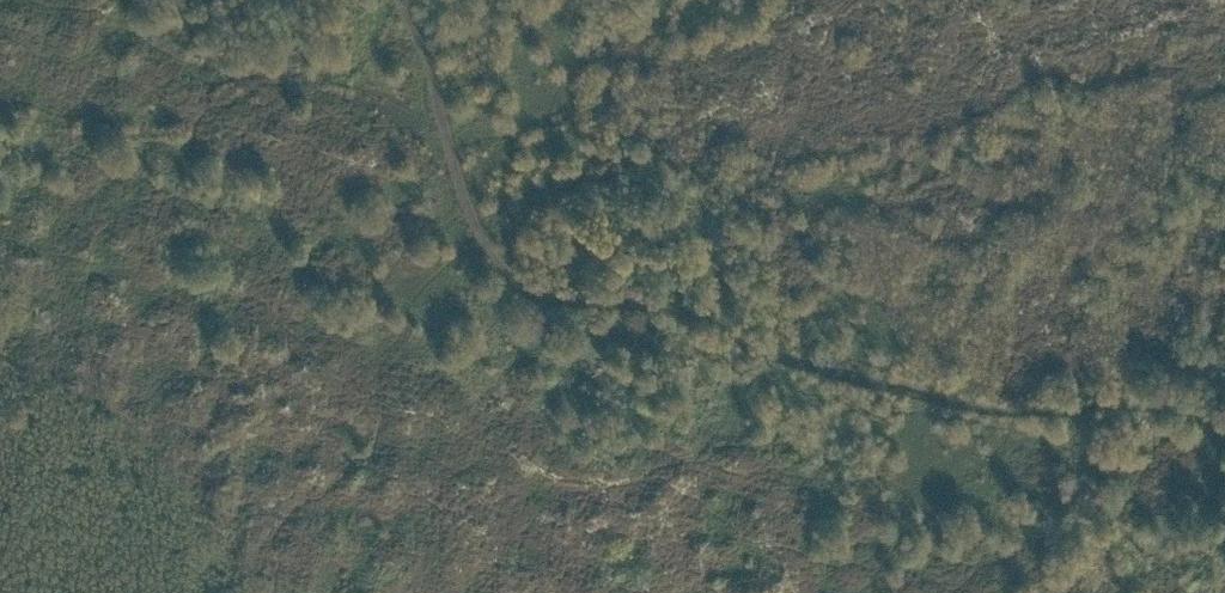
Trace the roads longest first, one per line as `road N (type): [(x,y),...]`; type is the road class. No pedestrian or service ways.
road 1 (track): [(407,0),(479,234),(506,274),(543,295),(943,400),(1027,408),(1156,402),(1224,419)]

